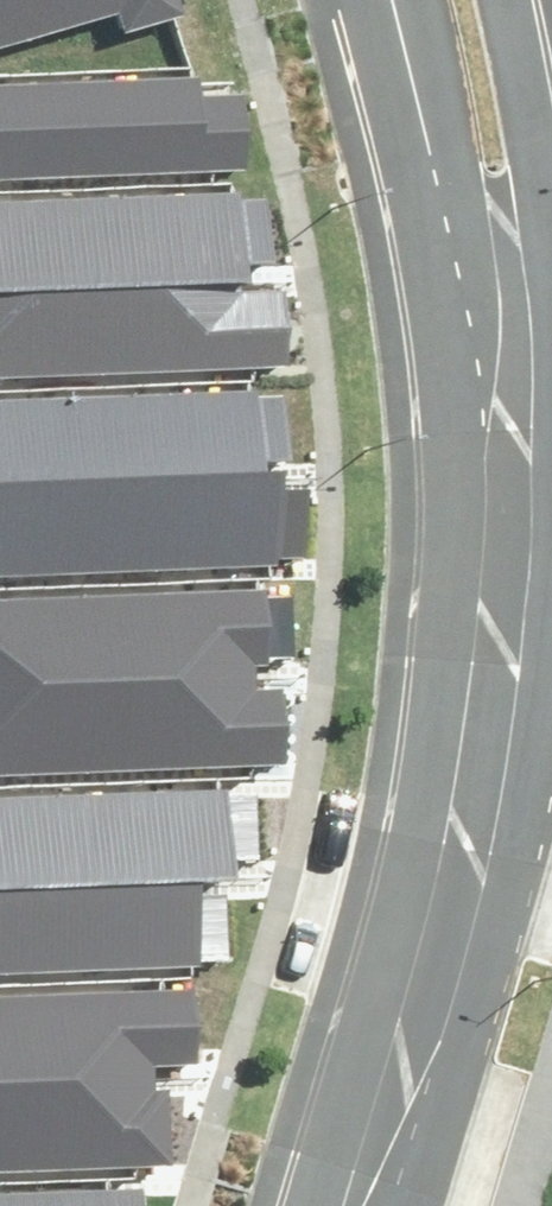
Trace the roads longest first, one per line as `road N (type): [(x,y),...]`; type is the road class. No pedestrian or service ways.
road 1 (residential): [(510,454),(502,658),(474,835),(365,1205)]
road 2 (residential): [(510,454),(392,0)]
road 3 (residential): [(511,0),(543,180),(510,454)]

